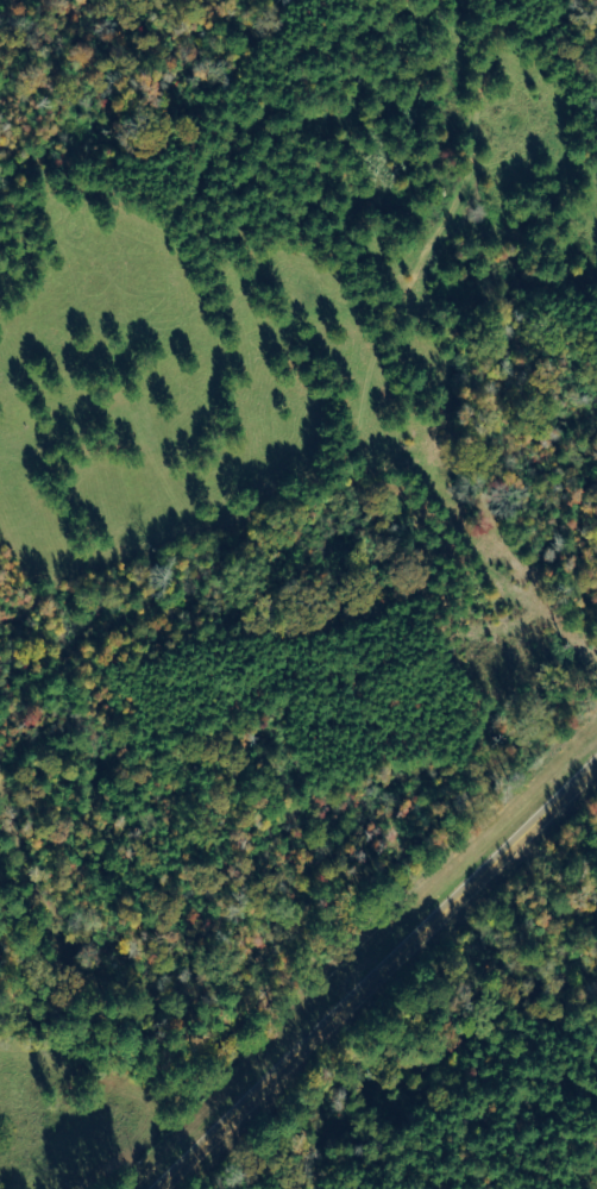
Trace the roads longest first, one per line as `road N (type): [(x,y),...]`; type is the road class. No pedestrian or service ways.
road 1 (tertiary): [(158,1188),(596,763)]

